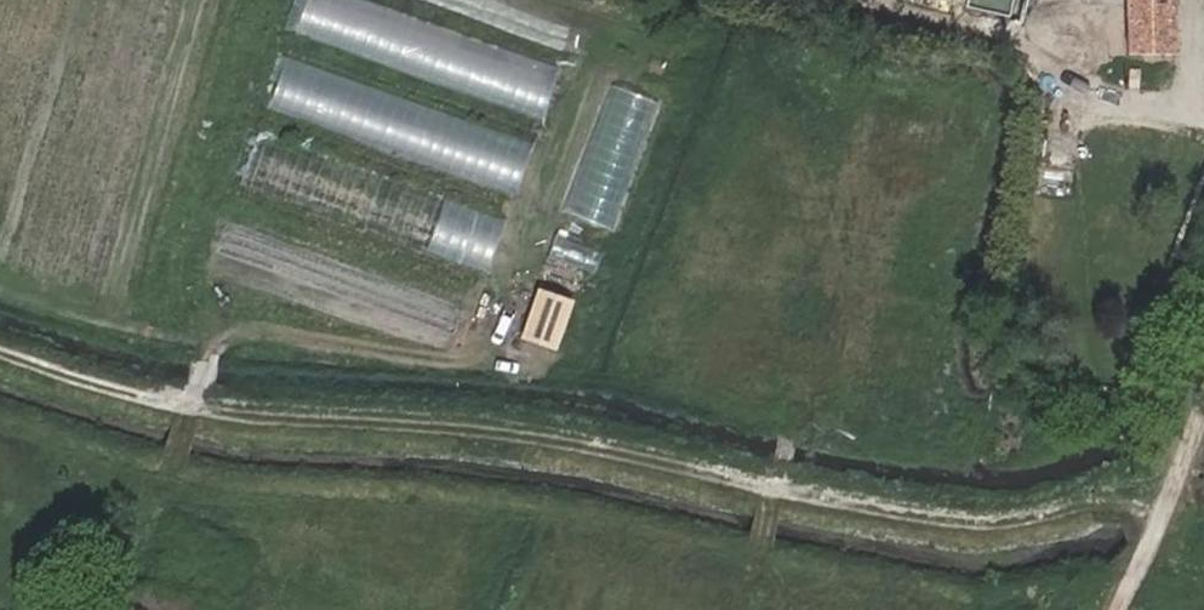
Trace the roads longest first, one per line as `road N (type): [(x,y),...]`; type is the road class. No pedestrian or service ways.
road 1 (track): [(1159,517),(1125,504),(1016,520),(919,517),(518,436),(191,409),(0,350)]
road 2 (track): [(1203,398),(1118,609)]

